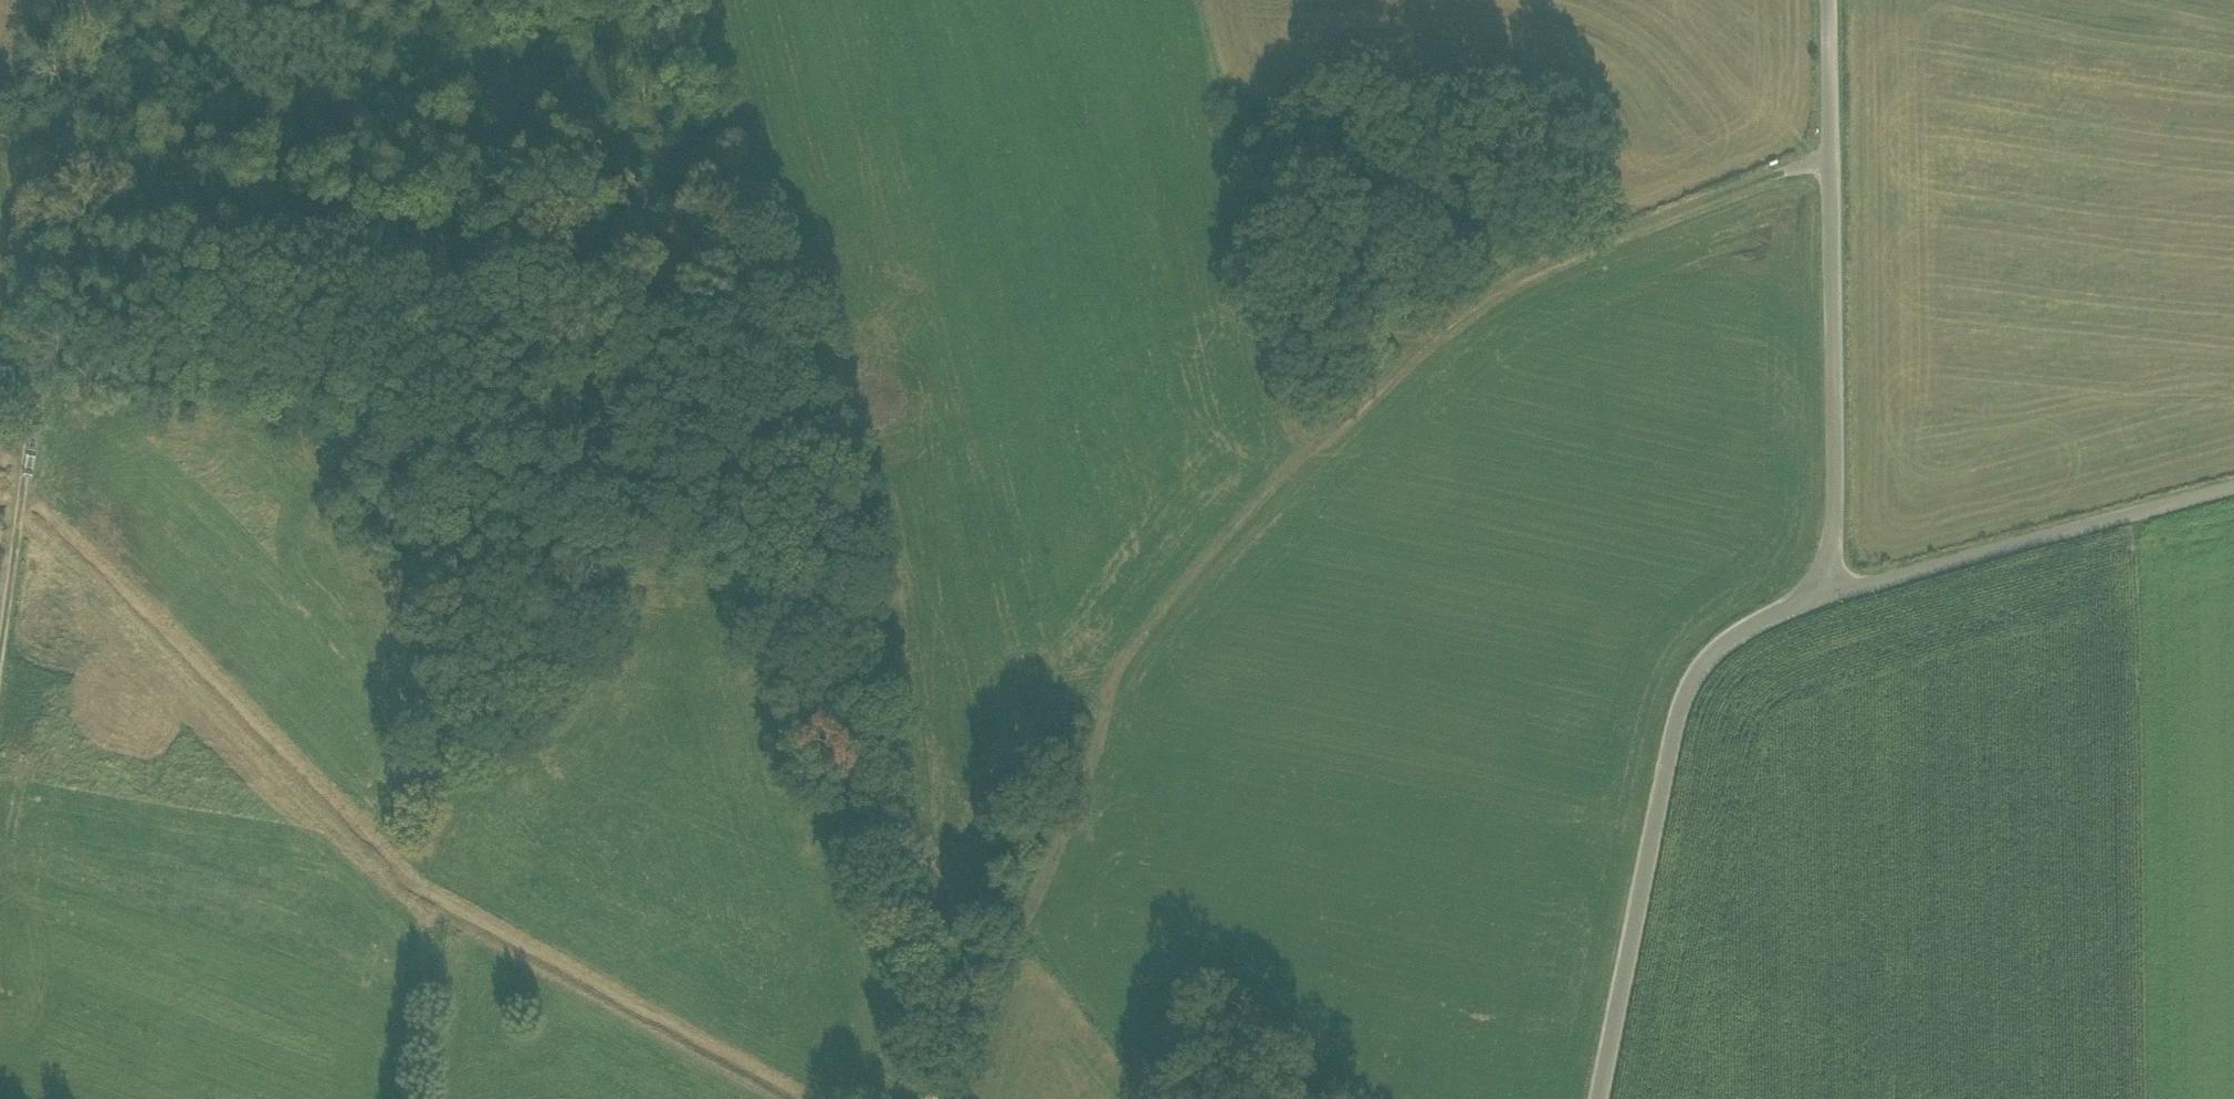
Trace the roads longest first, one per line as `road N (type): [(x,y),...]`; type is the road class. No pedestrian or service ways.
road 1 (track): [(952,1098),(1109,679),(1356,383),(1456,311),(1560,255),(1831,150)]
road 2 (track): [(0,650),(86,0)]
road 3 (unclassified): [(1833,590),(1732,635),(1684,691),(1601,1098)]
road 4 (unclassified): [(1829,0),(1833,590)]
road 5 (unclassified): [(2233,485),(1833,590)]

